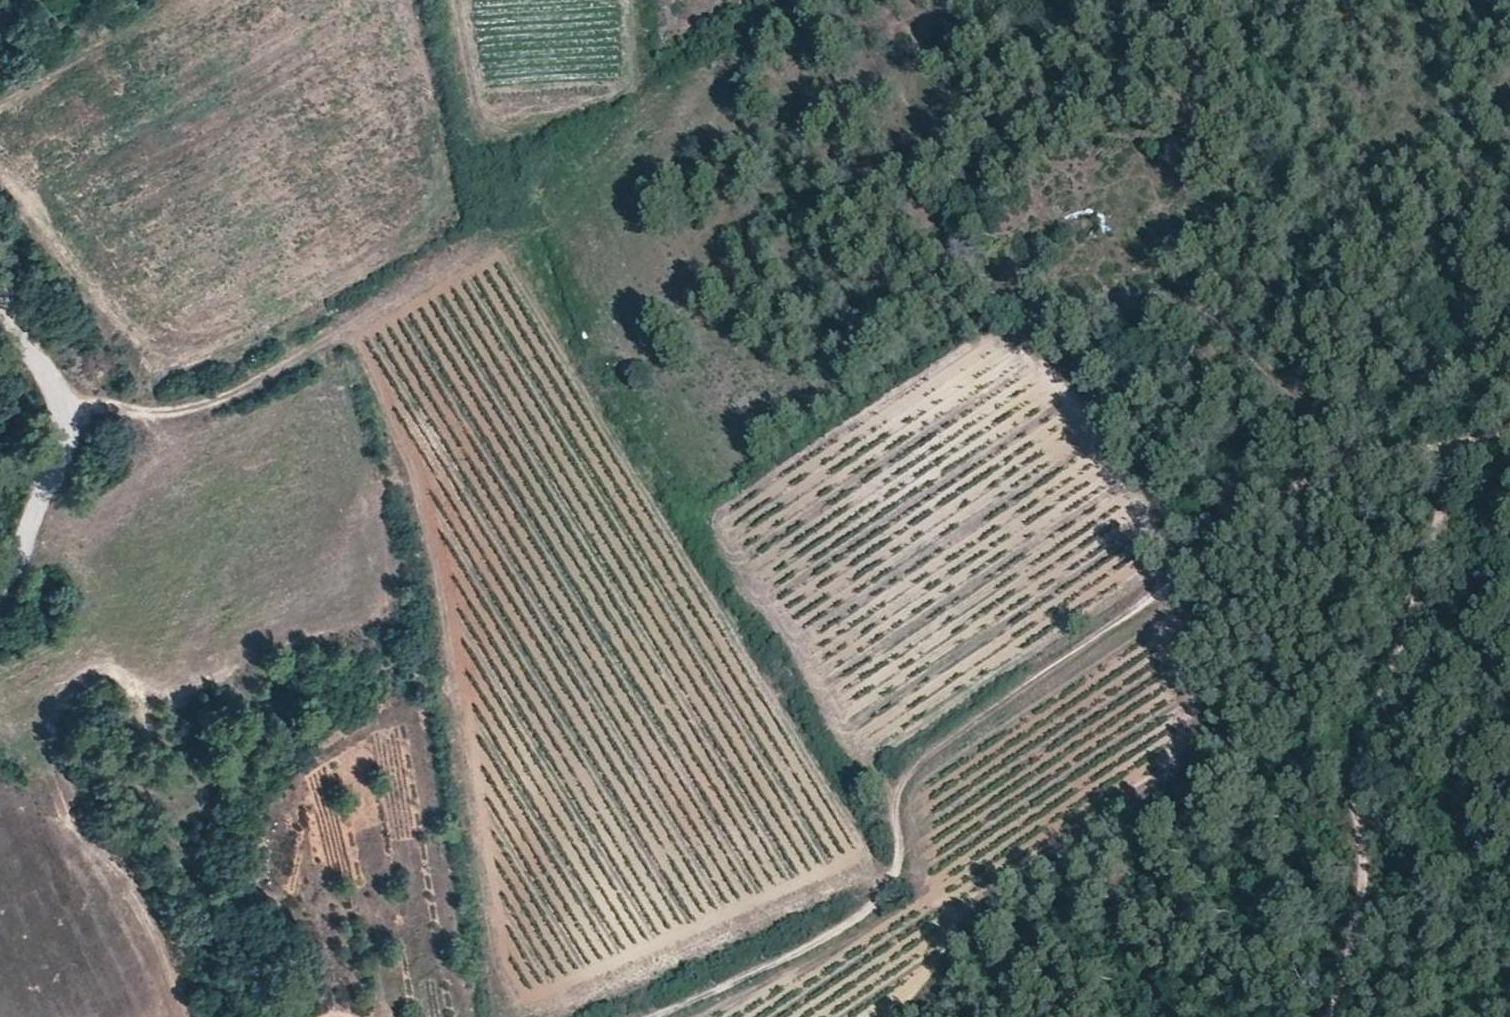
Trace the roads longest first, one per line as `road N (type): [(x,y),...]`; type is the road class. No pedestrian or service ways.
road 1 (track): [(656,1016),(864,920),(893,883),(899,862),(894,808),(921,760),(1153,599),(1287,492),(1383,448),(1432,444)]
road 2 (track): [(0,571),(52,474),(60,405),(0,278)]

